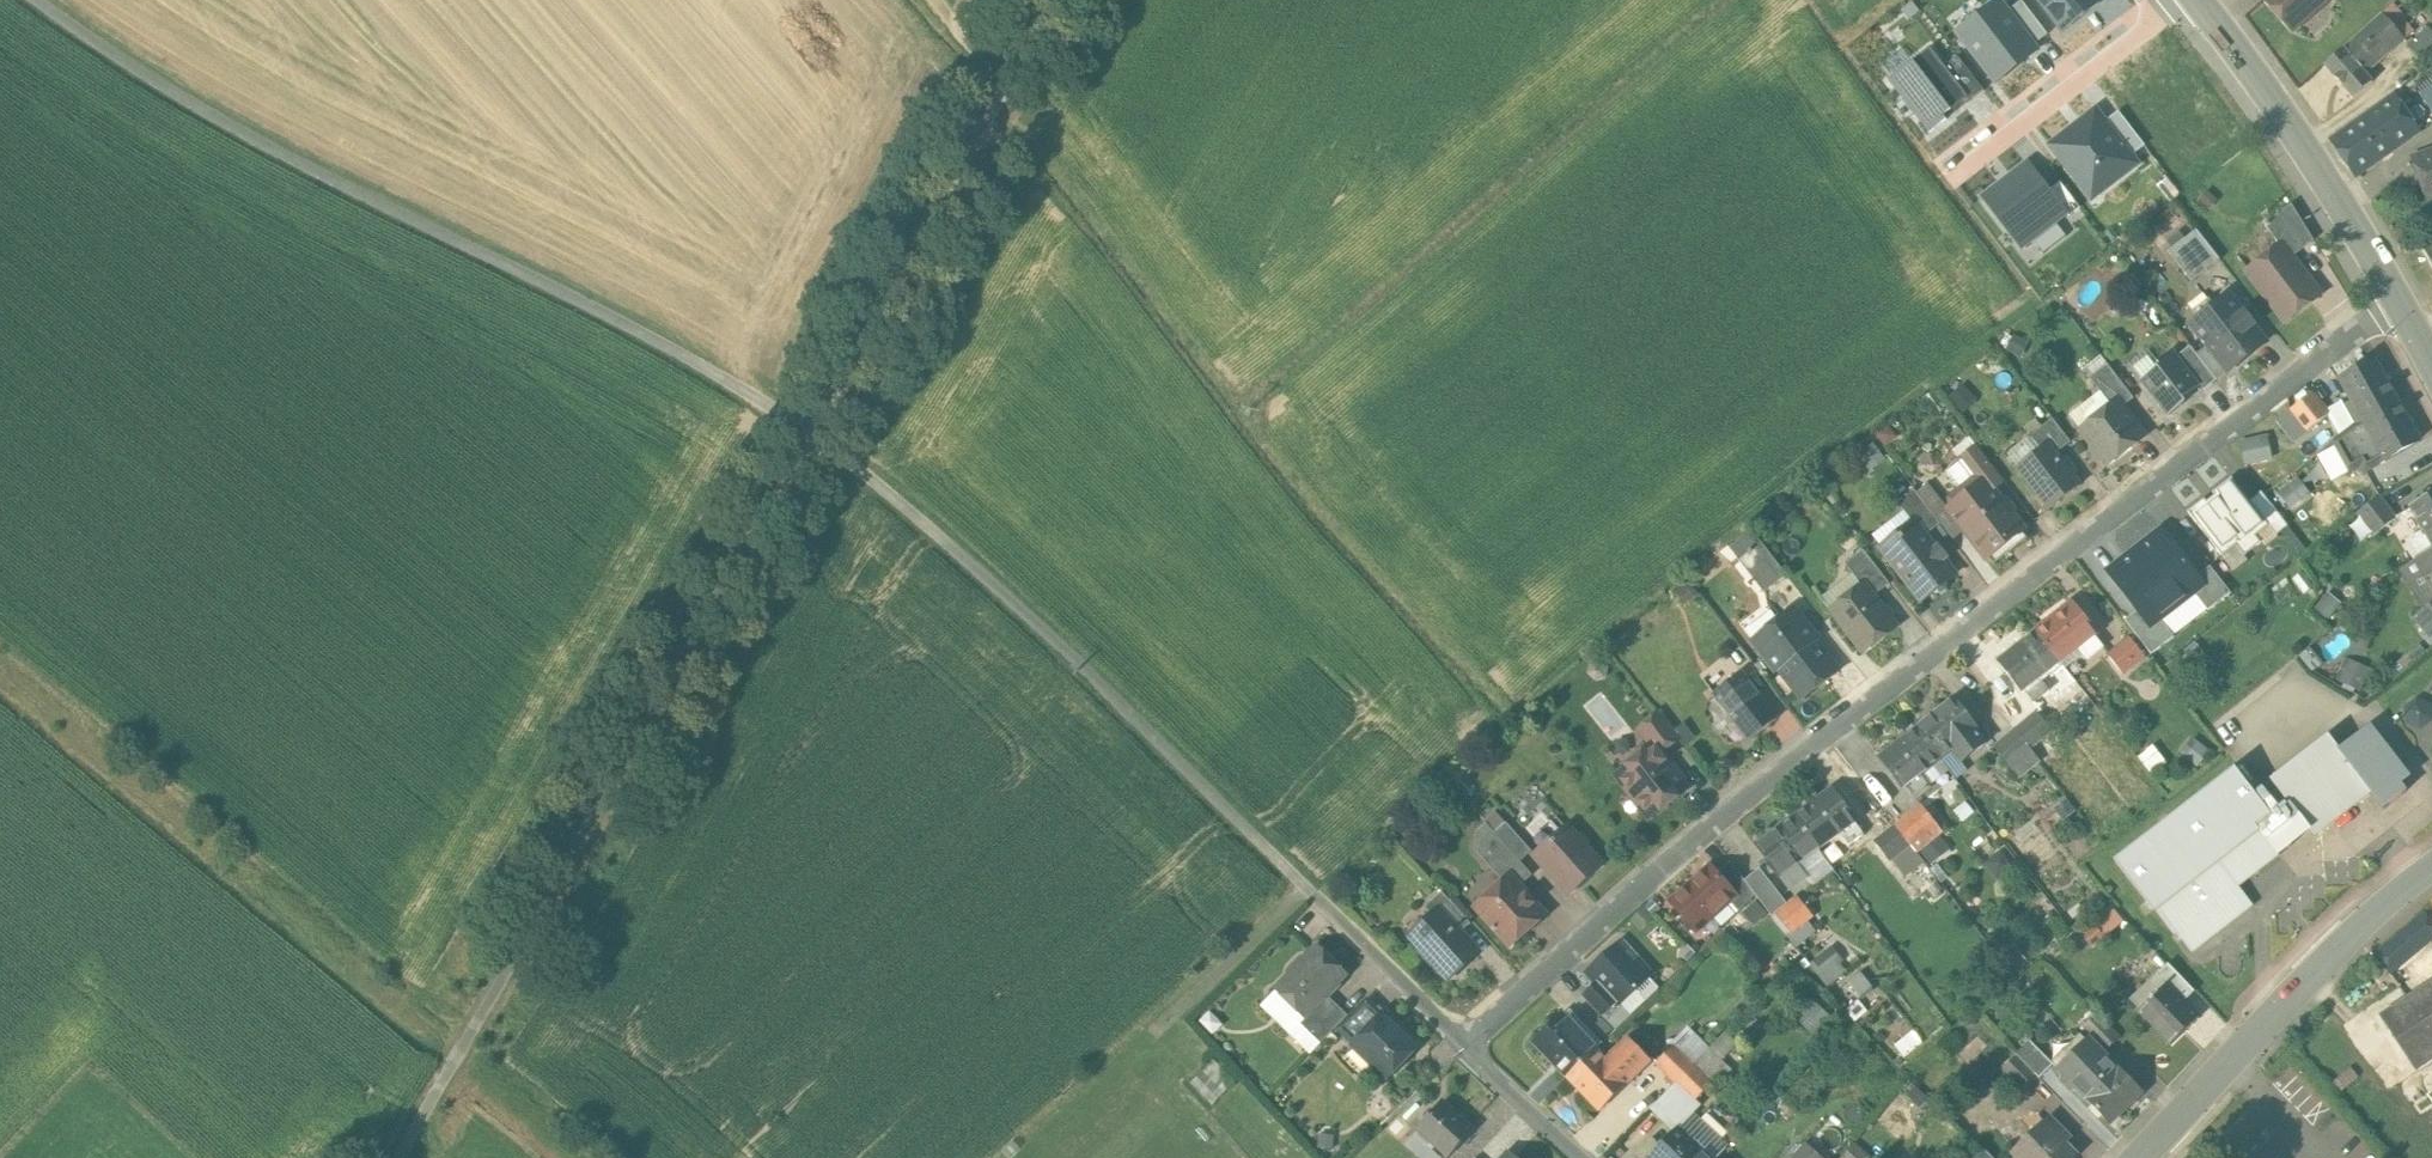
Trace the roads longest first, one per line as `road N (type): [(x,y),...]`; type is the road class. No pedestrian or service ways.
road 1 (residential): [(2403,306),(2316,363),(1726,814),(1465,1041)]
road 2 (track): [(813,432),(459,230),(218,105),(56,0)]
road 3 (track): [(401,1157),(813,432)]
road 4 (track): [(813,432),(1002,589),(1315,890)]
road 5 (track): [(813,432),(1054,0)]
road 6 (tertiary): [(2431,864),(2321,964),(2137,1157)]
road 7 (tertiary): [(2198,0),(2309,153),(2403,306)]
road 8 (residential): [(2176,0),(1955,168)]
road 9 (residential): [(1315,890),(1465,1041)]
road 10 (residential): [(1465,1041),(1587,1157)]

